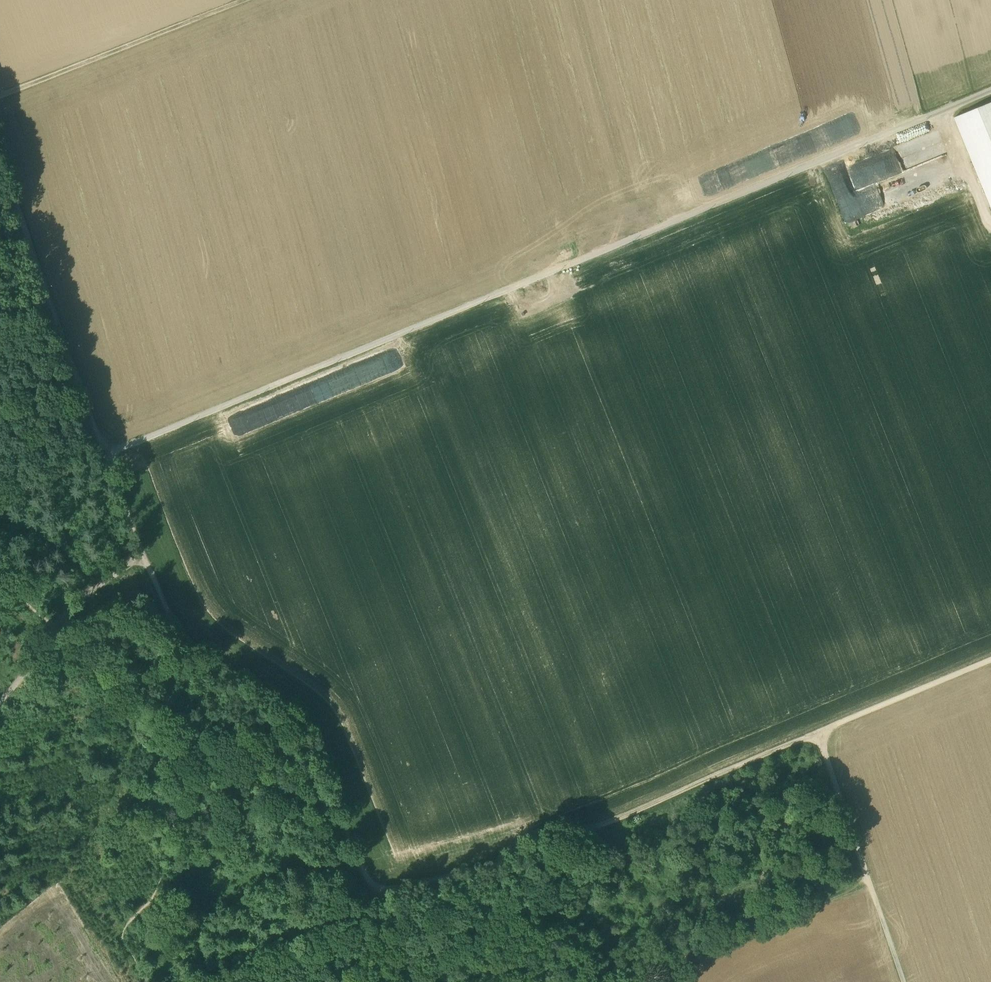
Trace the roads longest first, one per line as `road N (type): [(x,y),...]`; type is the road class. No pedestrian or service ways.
road 1 (track): [(990,92),(105,456)]
road 2 (track): [(819,732),(495,867),(384,889),(368,884),(301,725),(180,643),(144,557)]
road 3 (track): [(105,456),(0,157)]
road 4 (track): [(246,0),(0,97)]
road 5 (track): [(902,981),(819,732)]
road 6 (track): [(990,660),(819,732)]

